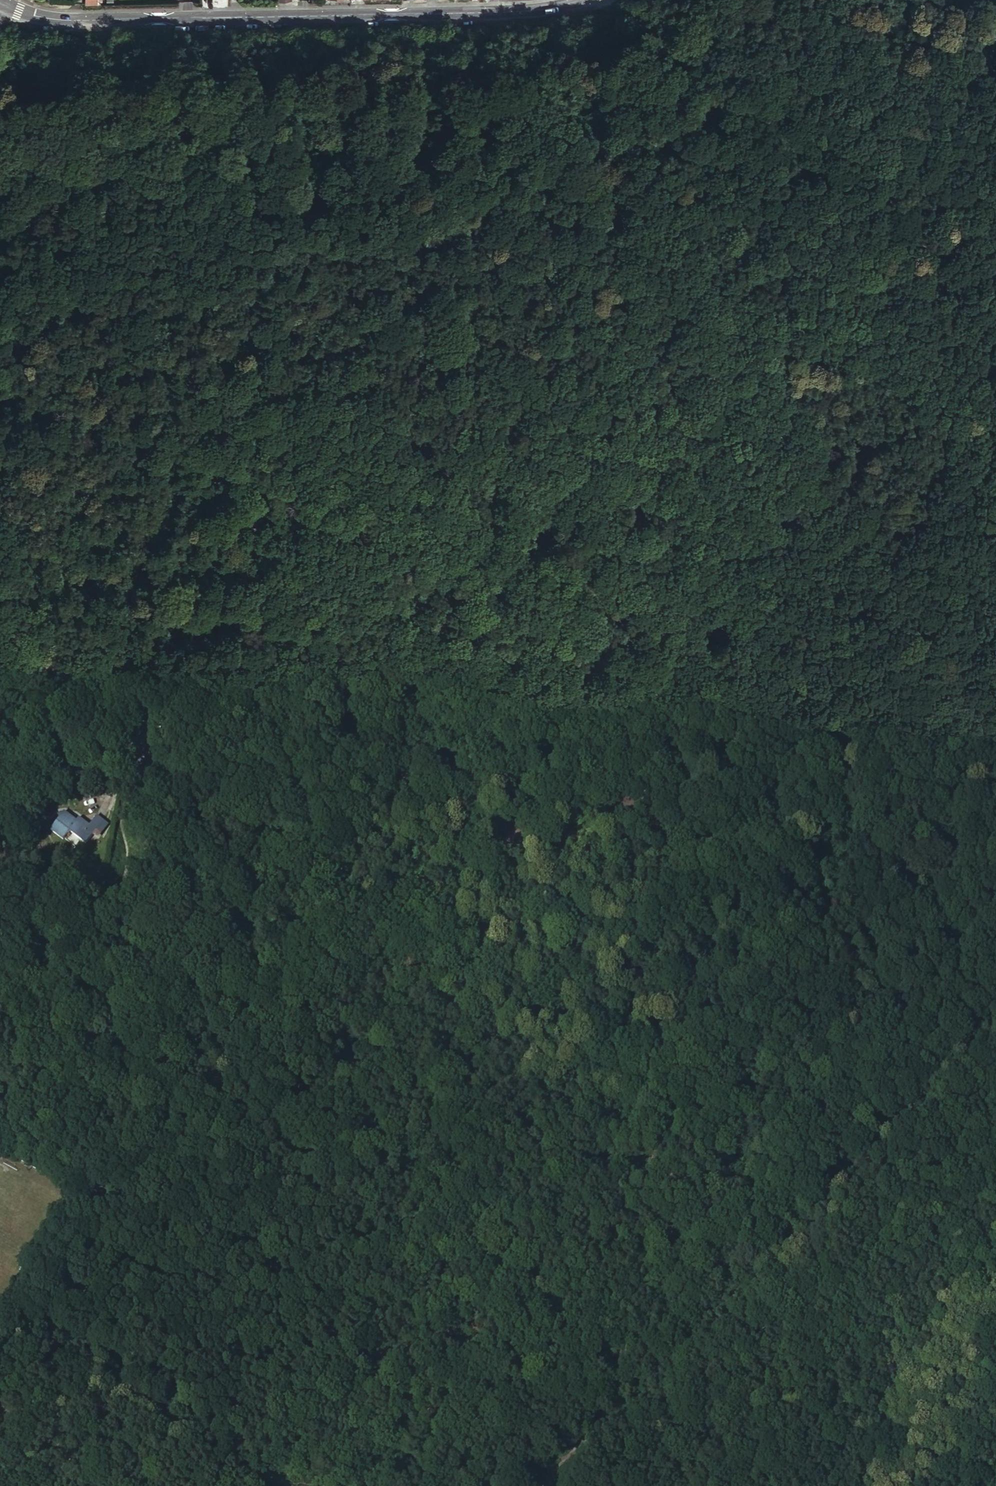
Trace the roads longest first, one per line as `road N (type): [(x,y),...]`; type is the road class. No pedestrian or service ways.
road 1 (tertiary): [(593,0),(545,11),(201,20),(30,16),(0,5)]

